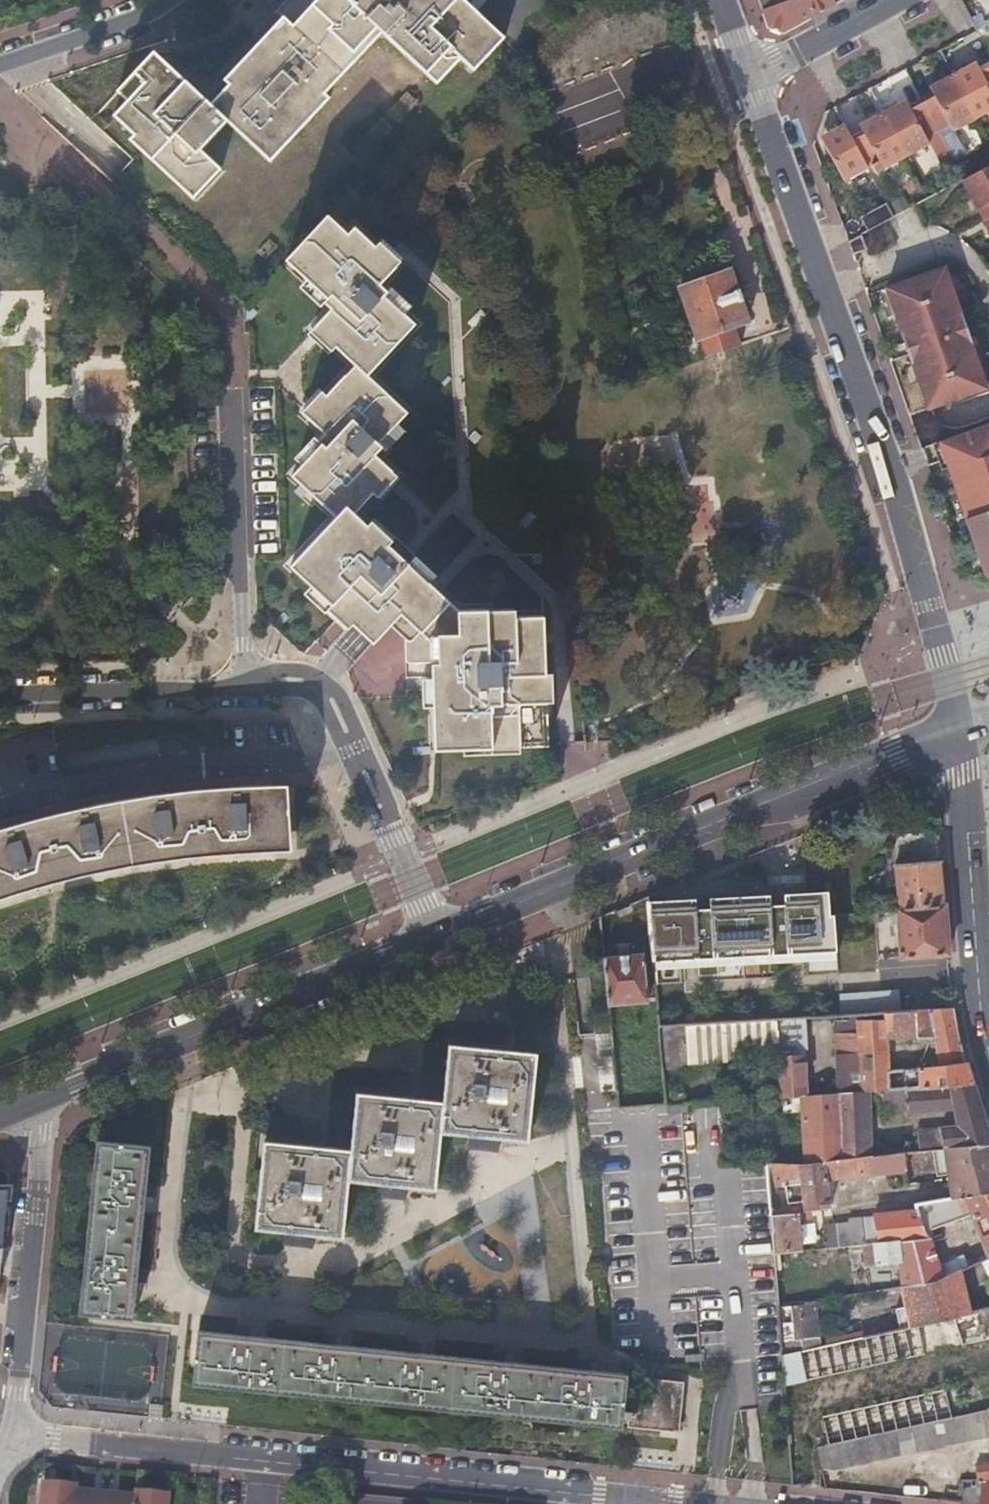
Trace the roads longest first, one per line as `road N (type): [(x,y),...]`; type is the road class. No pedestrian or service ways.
road 1 (residential): [(956,732),(899,495),(748,76)]
road 2 (secondary): [(434,939),(956,732)]
road 3 (secondary): [(27,1101),(434,939)]
road 4 (residential): [(241,1456),(629,1500)]
road 5 (residential): [(27,1101),(42,1153),(15,1425),(2,1451)]
road 6 (residential): [(244,682),(297,679),(328,695),(434,939)]
road 7 (secondary): [(988,1059),(956,732)]
road 8 (residential): [(232,393),(244,682)]
road 9 (residential): [(0,695),(244,682)]
road 10 (residential): [(2,1451),(32,1437),(241,1456)]
road 11 (residential): [(0,66),(150,17),(177,0)]
road 12 (residential): [(748,76),(901,0)]

